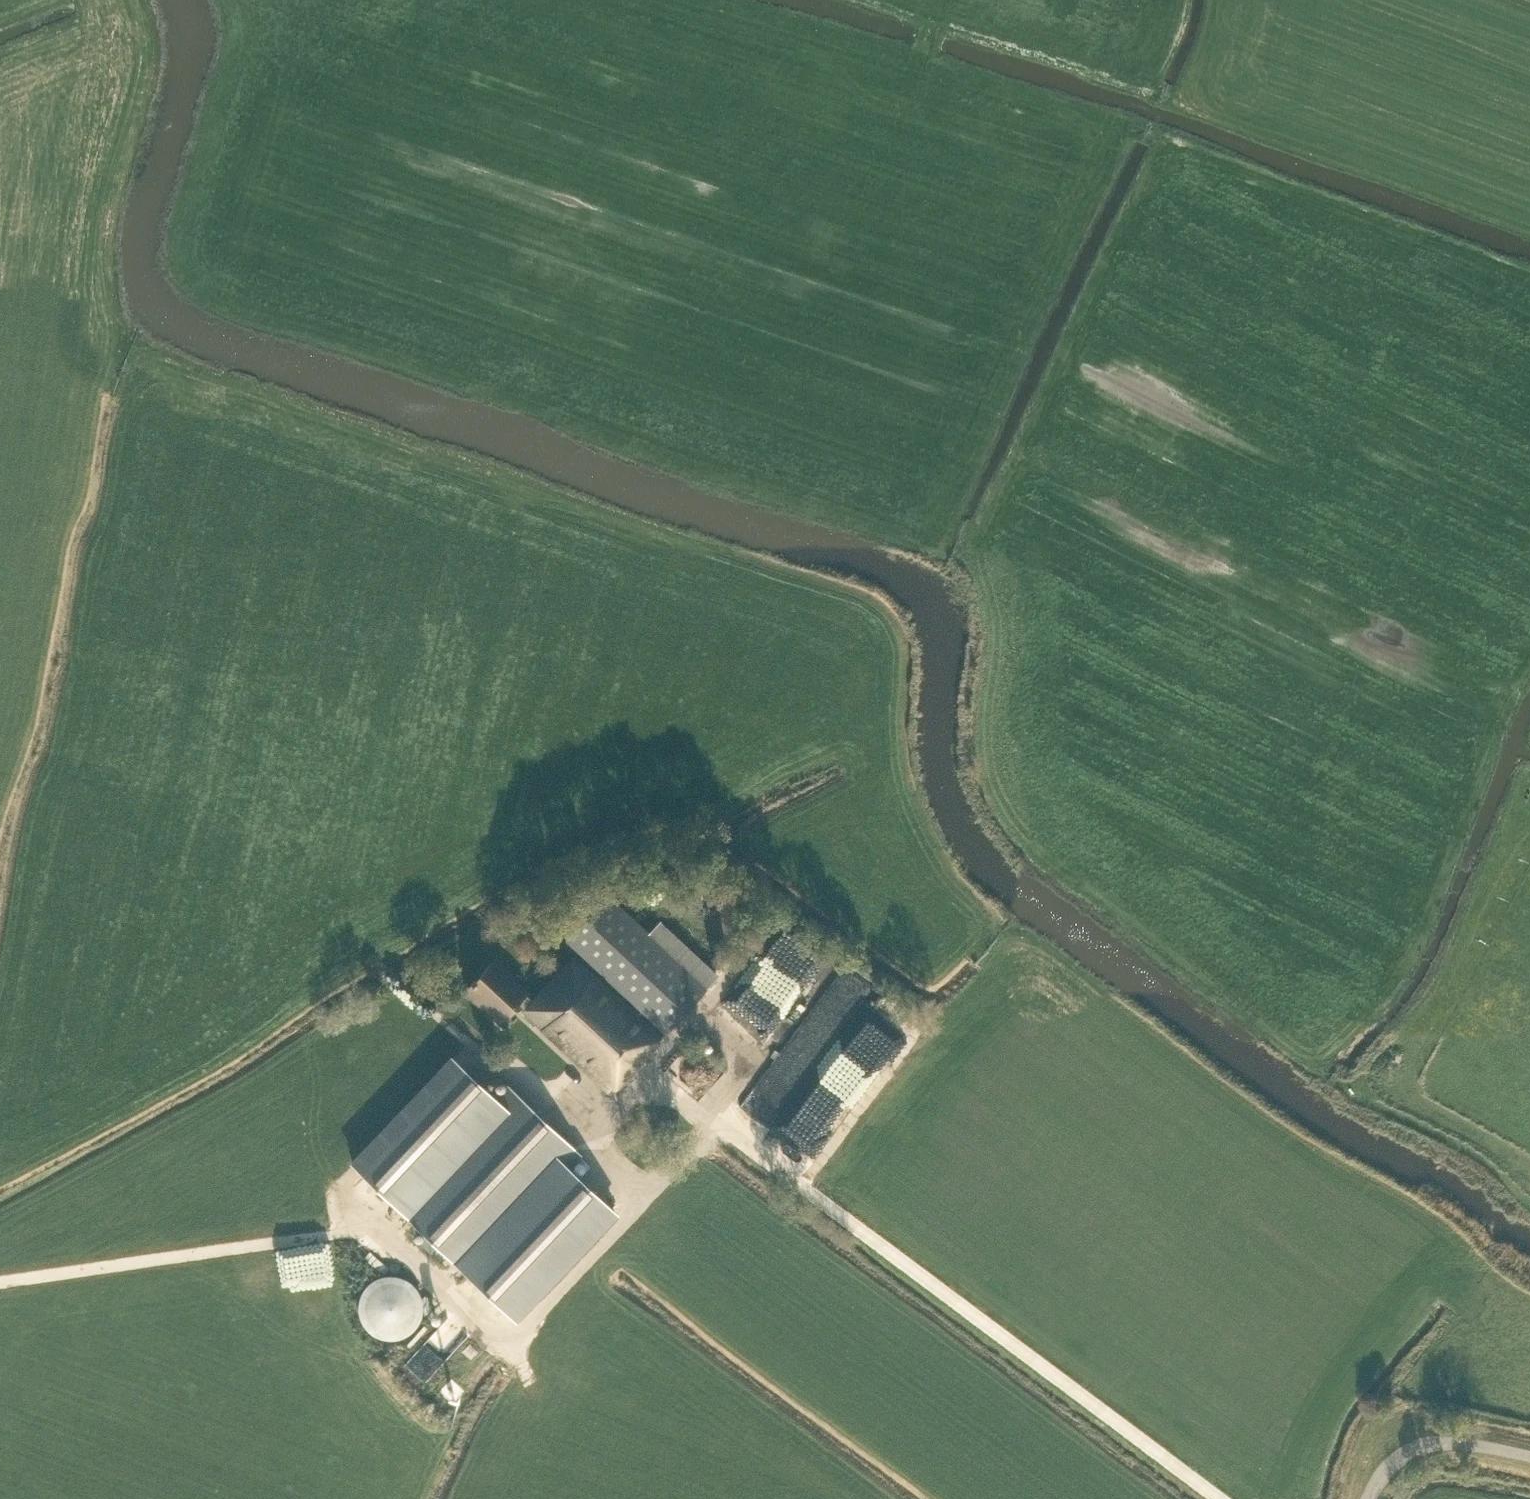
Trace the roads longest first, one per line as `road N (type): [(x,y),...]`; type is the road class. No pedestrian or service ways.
road 1 (track): [(0,1281),(379,1227),(504,1345),(648,1193),(528,1079),(474,1047),(370,958)]
road 2 (unclassified): [(1529,1457),(1464,1444),(1422,1447),(1389,1466),(1370,1498)]

